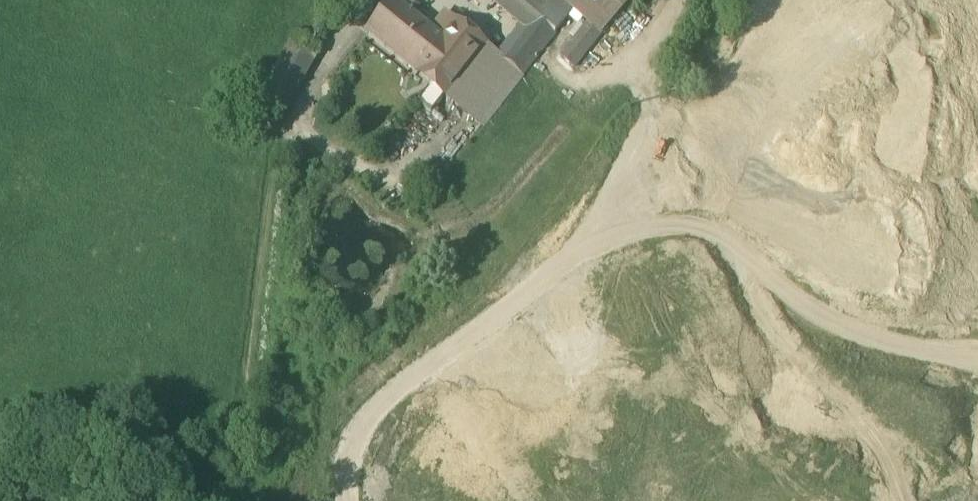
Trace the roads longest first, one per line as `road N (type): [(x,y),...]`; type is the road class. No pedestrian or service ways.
road 1 (track): [(306,128),(272,438)]
road 2 (residential): [(371,0),(333,53),(306,128)]
road 3 (track): [(680,0),(646,62),(646,115)]

